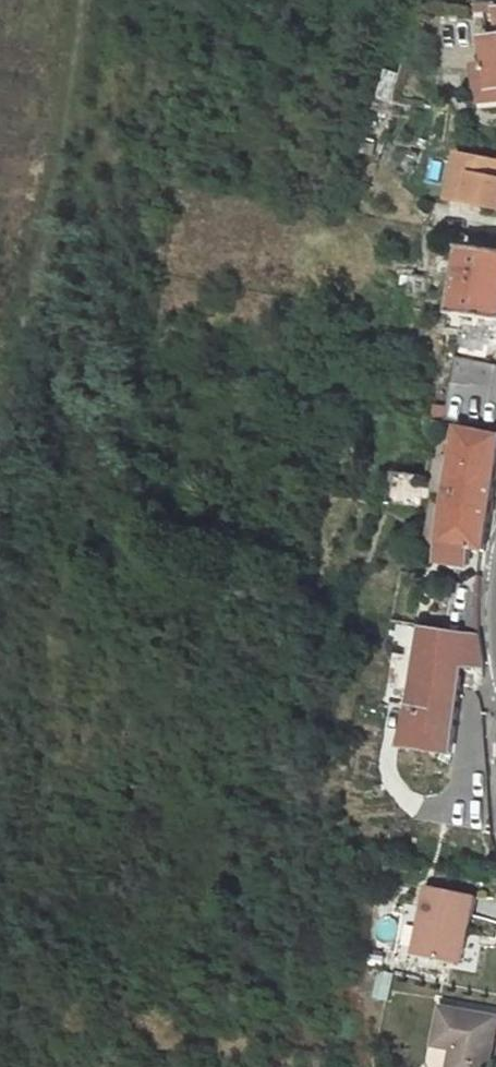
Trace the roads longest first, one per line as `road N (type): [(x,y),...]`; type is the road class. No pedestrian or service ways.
road 1 (track): [(0,424),(19,369),(82,0)]

